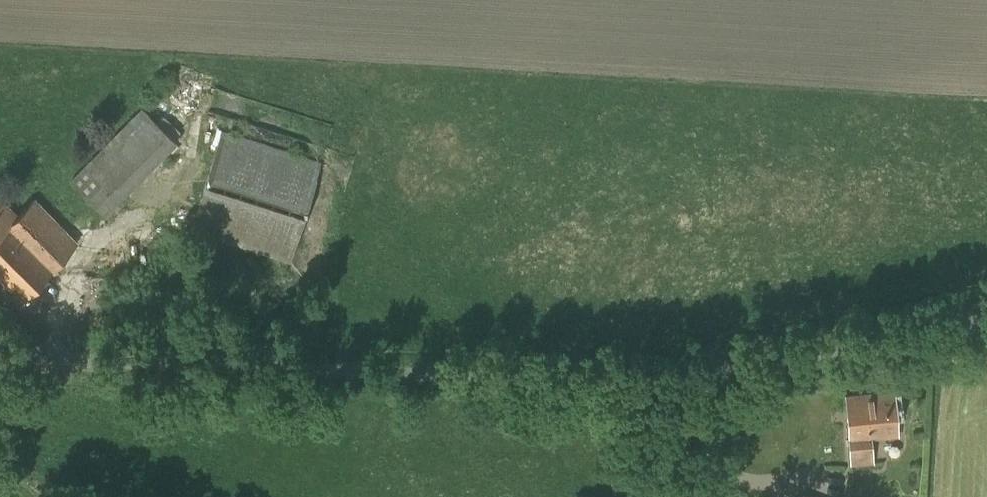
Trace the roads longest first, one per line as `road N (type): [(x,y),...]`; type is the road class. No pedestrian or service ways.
road 1 (unclassified): [(986,330),(807,368),(634,385),(107,372),(0,338)]

